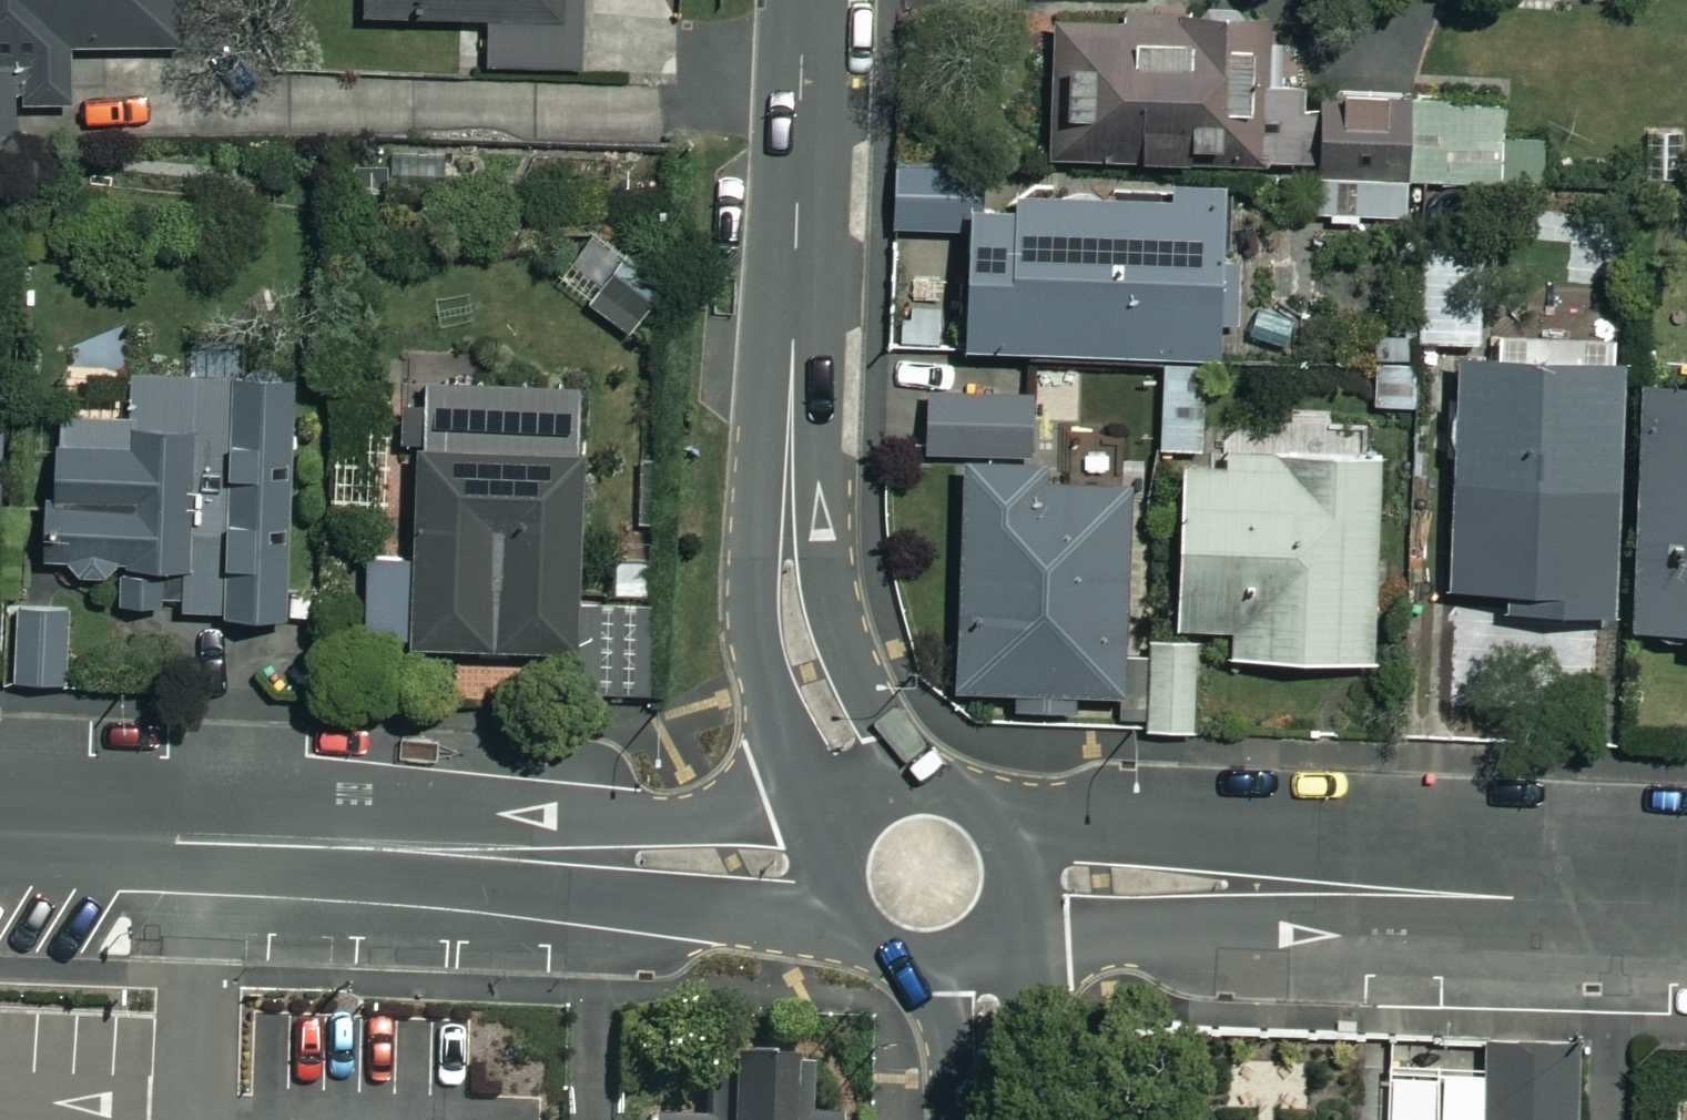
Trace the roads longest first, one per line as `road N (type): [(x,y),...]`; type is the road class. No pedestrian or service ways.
road 1 (residential): [(992,823),(1407,849),(1548,901)]
road 2 (residential): [(1548,901),(1393,938),(1103,930),(1000,909)]
road 3 (tertiary): [(854,817),(784,722),(767,686),(752,599),(762,449),(791,351)]
road 4 (tertiary): [(791,351),(836,606),(913,787)]
road 5 (residential): [(850,922),(576,893),(413,848)]
road 6 (residential): [(413,848),(519,823),(602,820),(842,836)]
road 7 (residential): [(413,848),(0,834)]
road 8 (tertiary): [(791,351),(805,0)]
road 9 (tertiary): [(988,928),(1014,976),(1032,1047),(1030,1119)]
road 10 (tertiary): [(958,1119),(946,1020),(929,959)]
road 11 (residential): [(1686,904),(1548,901)]

